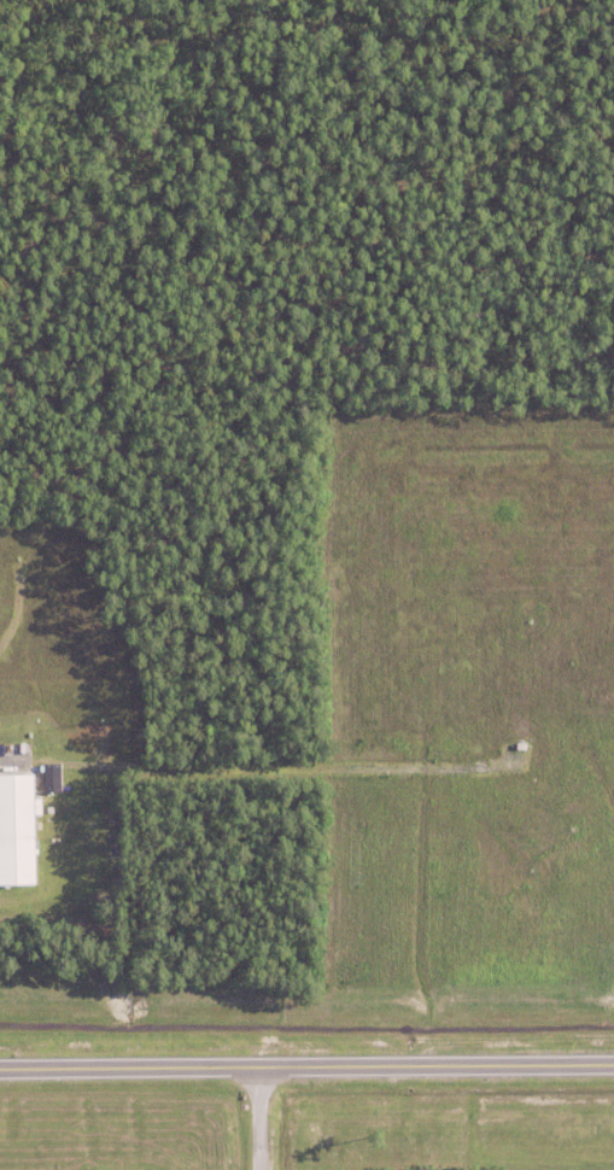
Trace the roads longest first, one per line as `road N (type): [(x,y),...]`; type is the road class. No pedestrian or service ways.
road 1 (residential): [(0,1068),(613,1064)]

